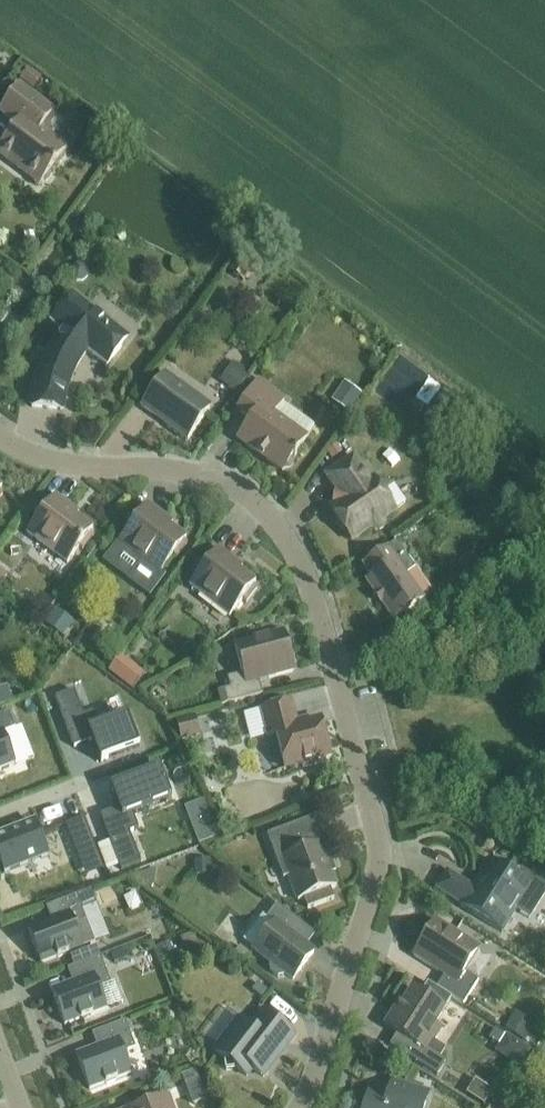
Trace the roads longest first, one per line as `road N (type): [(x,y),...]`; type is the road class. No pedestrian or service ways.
road 1 (residential): [(300,1107),(315,1082),(378,866),(309,582),(281,527),(239,488),(71,470),(0,433)]

